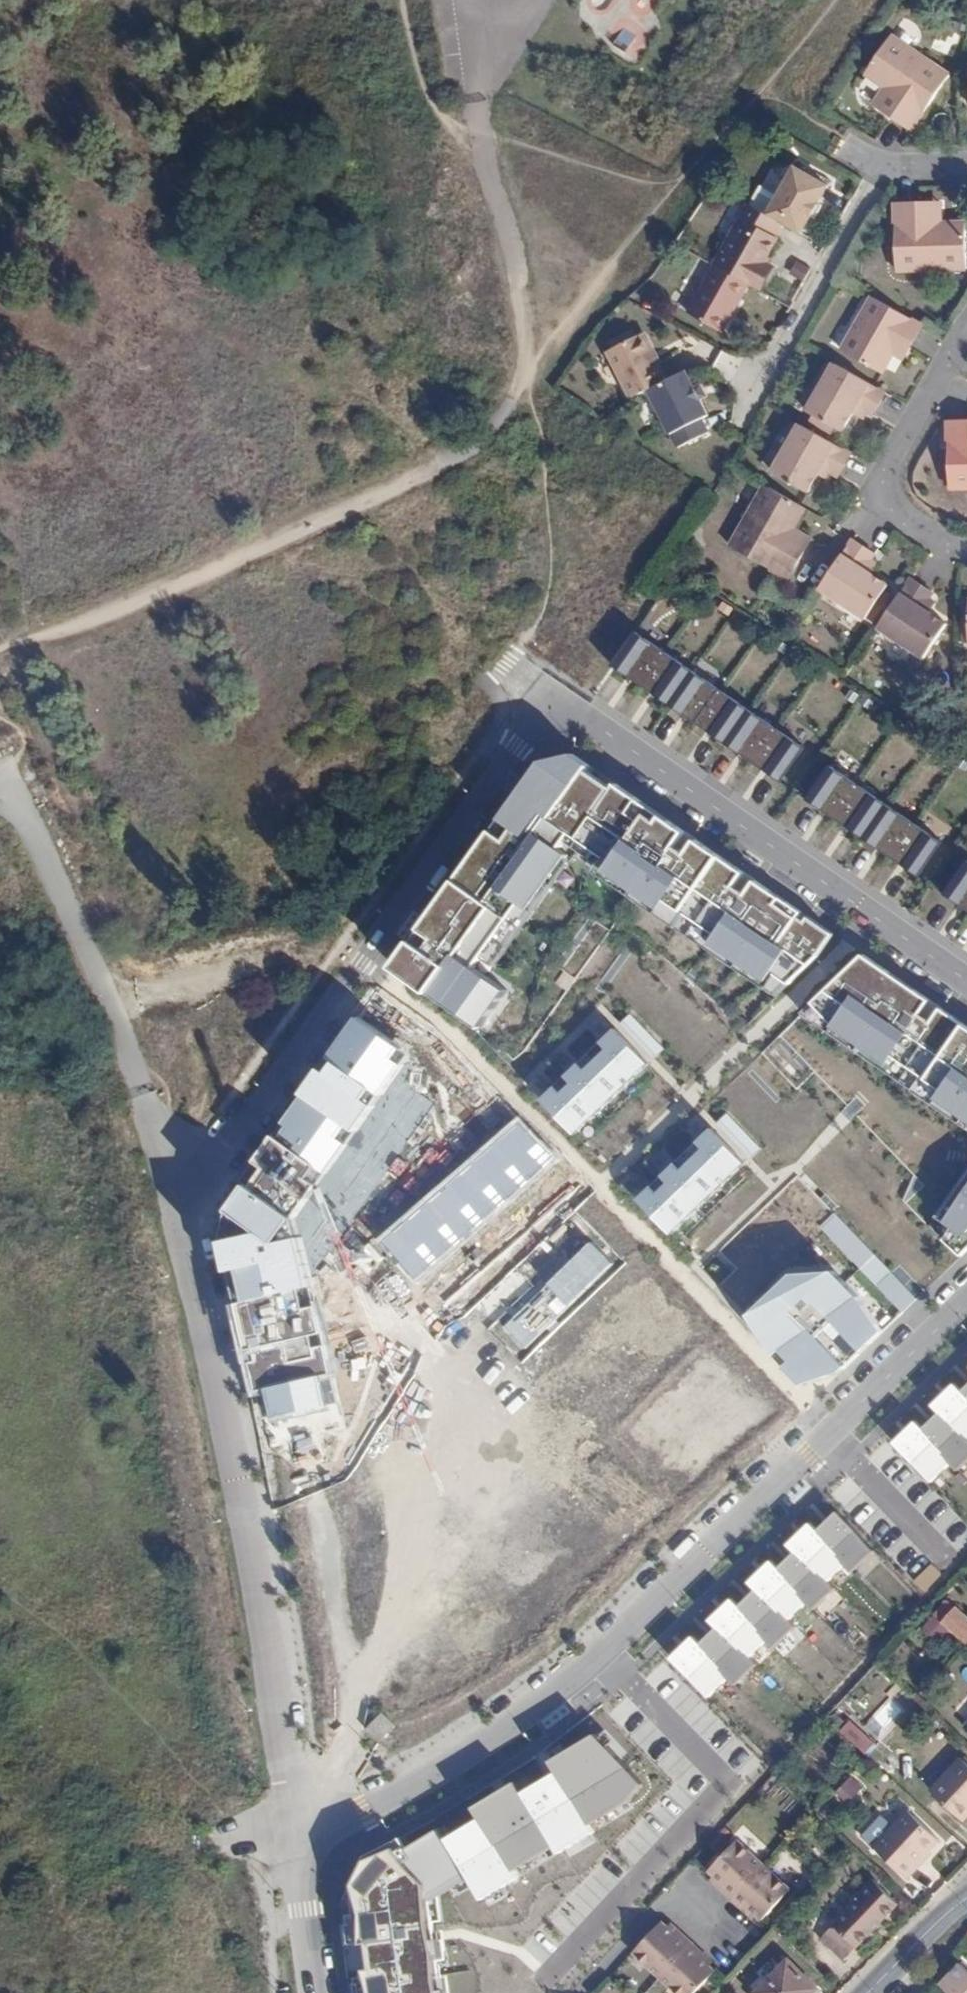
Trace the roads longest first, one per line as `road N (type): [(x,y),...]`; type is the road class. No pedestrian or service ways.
road 1 (residential): [(966,1302),(602,1655),(469,1760),(297,1846)]
road 2 (residential): [(554,713),(520,741),(176,1251)]
road 3 (track): [(530,373),(495,433),(416,481),(39,650),(0,659)]
road 4 (residential): [(297,1846),(244,1469),(176,1251)]
road 5 (residential): [(176,1251),(124,1077),(30,822),(0,795)]
road 6 (residential): [(554,713),(580,716),(966,979)]
road 7 (track): [(413,0),(422,64),(443,121),(492,156),(530,373)]
road 8 (residential): [(899,163),(764,384),(714,358)]
road 9 (residential): [(966,547),(940,542),(889,509),(880,493),(884,464),(966,331)]
road 10 (residential): [(682,1883),(577,1992)]
road 11 (residential): [(316,1992),(297,1846)]
road 12 (residential): [(966,1895),(864,1992)]

